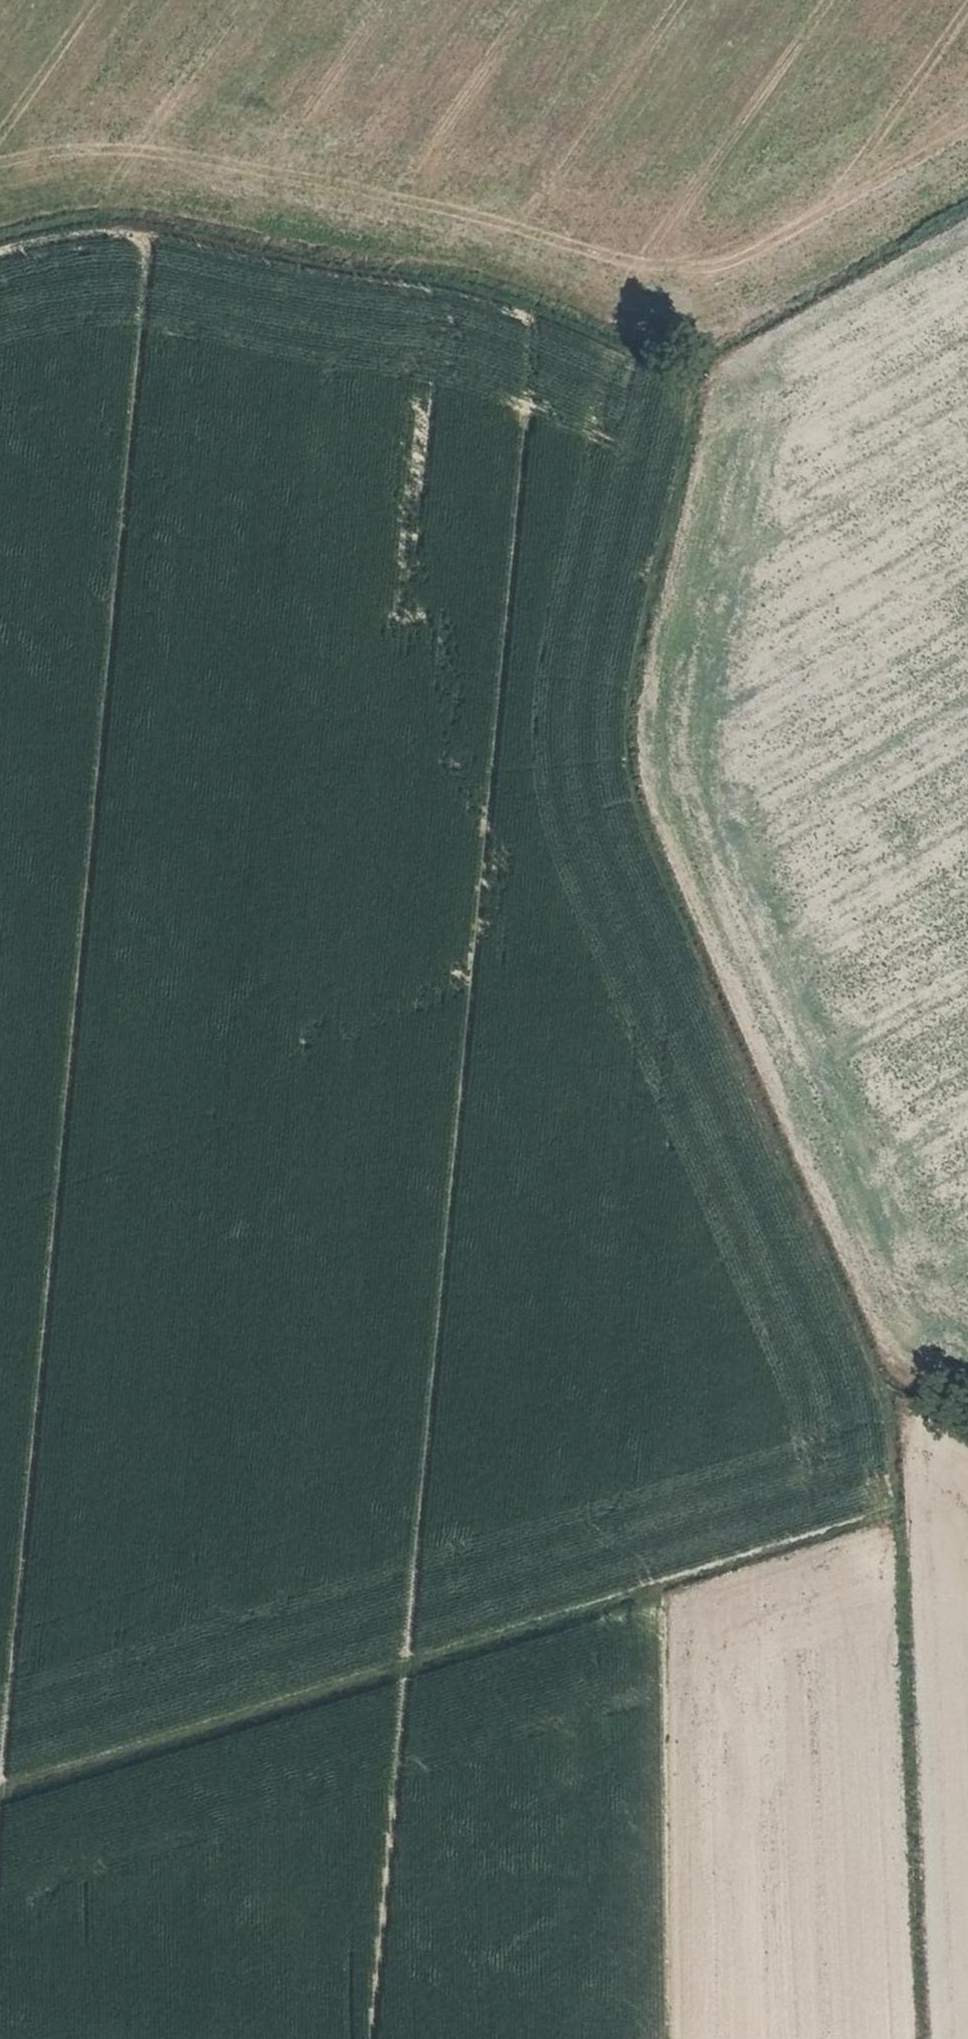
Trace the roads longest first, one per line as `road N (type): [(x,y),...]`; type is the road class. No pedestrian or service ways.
road 1 (track): [(0,234),(94,207),(702,365),(967,211)]

